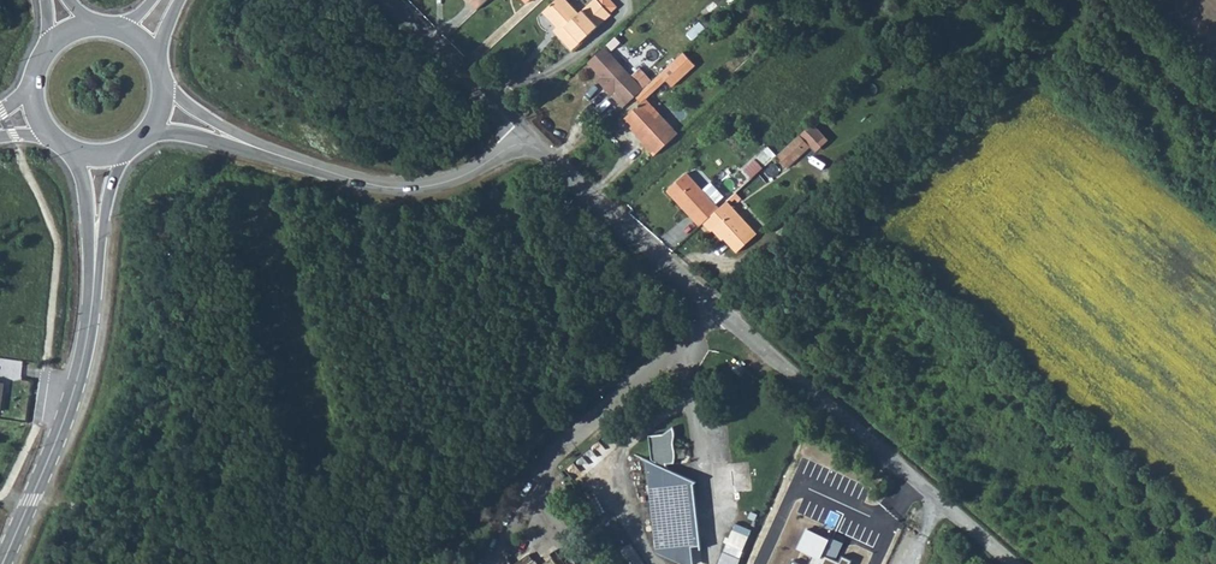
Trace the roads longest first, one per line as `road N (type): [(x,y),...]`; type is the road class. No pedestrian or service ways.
road 1 (unclassified): [(1012,563),(696,293)]
road 2 (tertiary): [(96,259),(80,374),(3,563)]
road 3 (unclassified): [(264,150),(385,188),(412,188),(470,173),(522,143)]
road 4 (residential): [(696,293),(537,148),(522,143)]
road 5 (residential): [(522,143),(385,0)]

